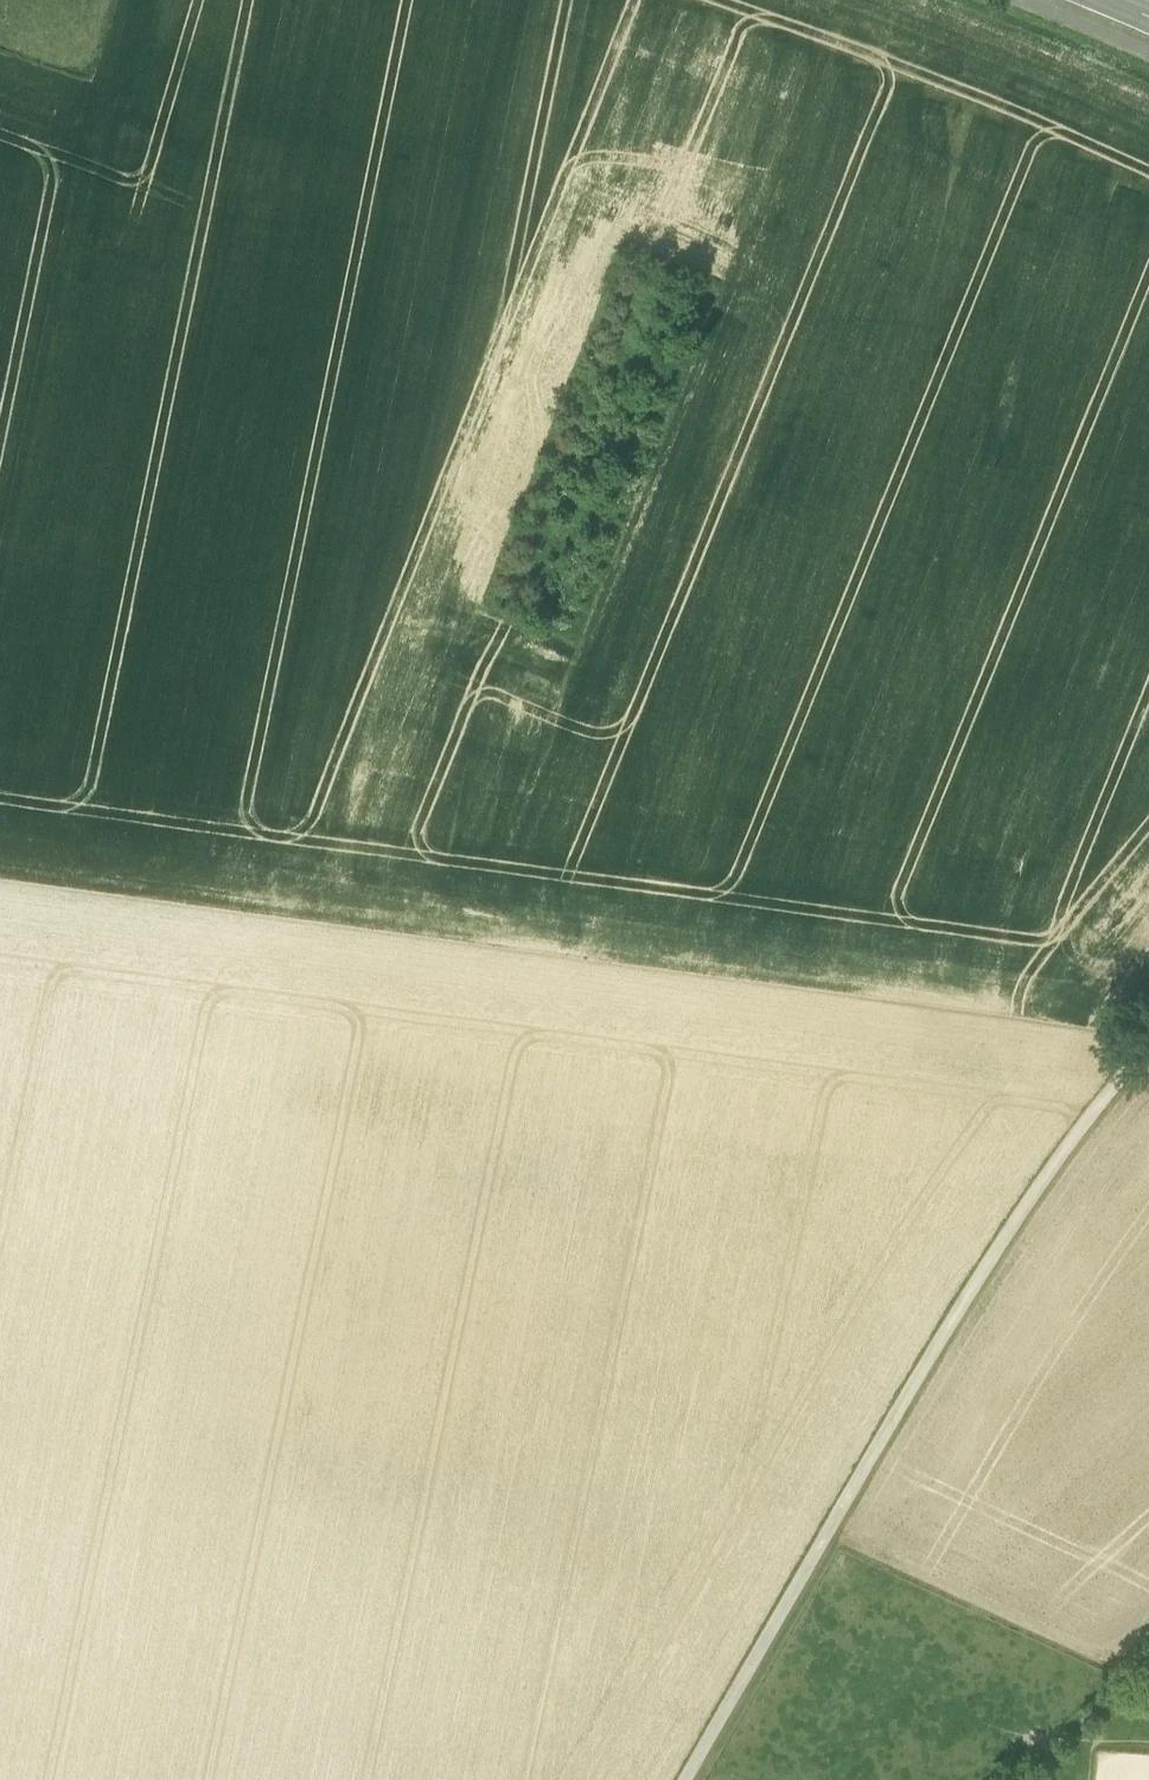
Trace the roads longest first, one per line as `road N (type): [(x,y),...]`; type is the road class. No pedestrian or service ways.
road 1 (unclassified): [(688,1779),(783,1602),(1061,1148),(1148,1038)]

